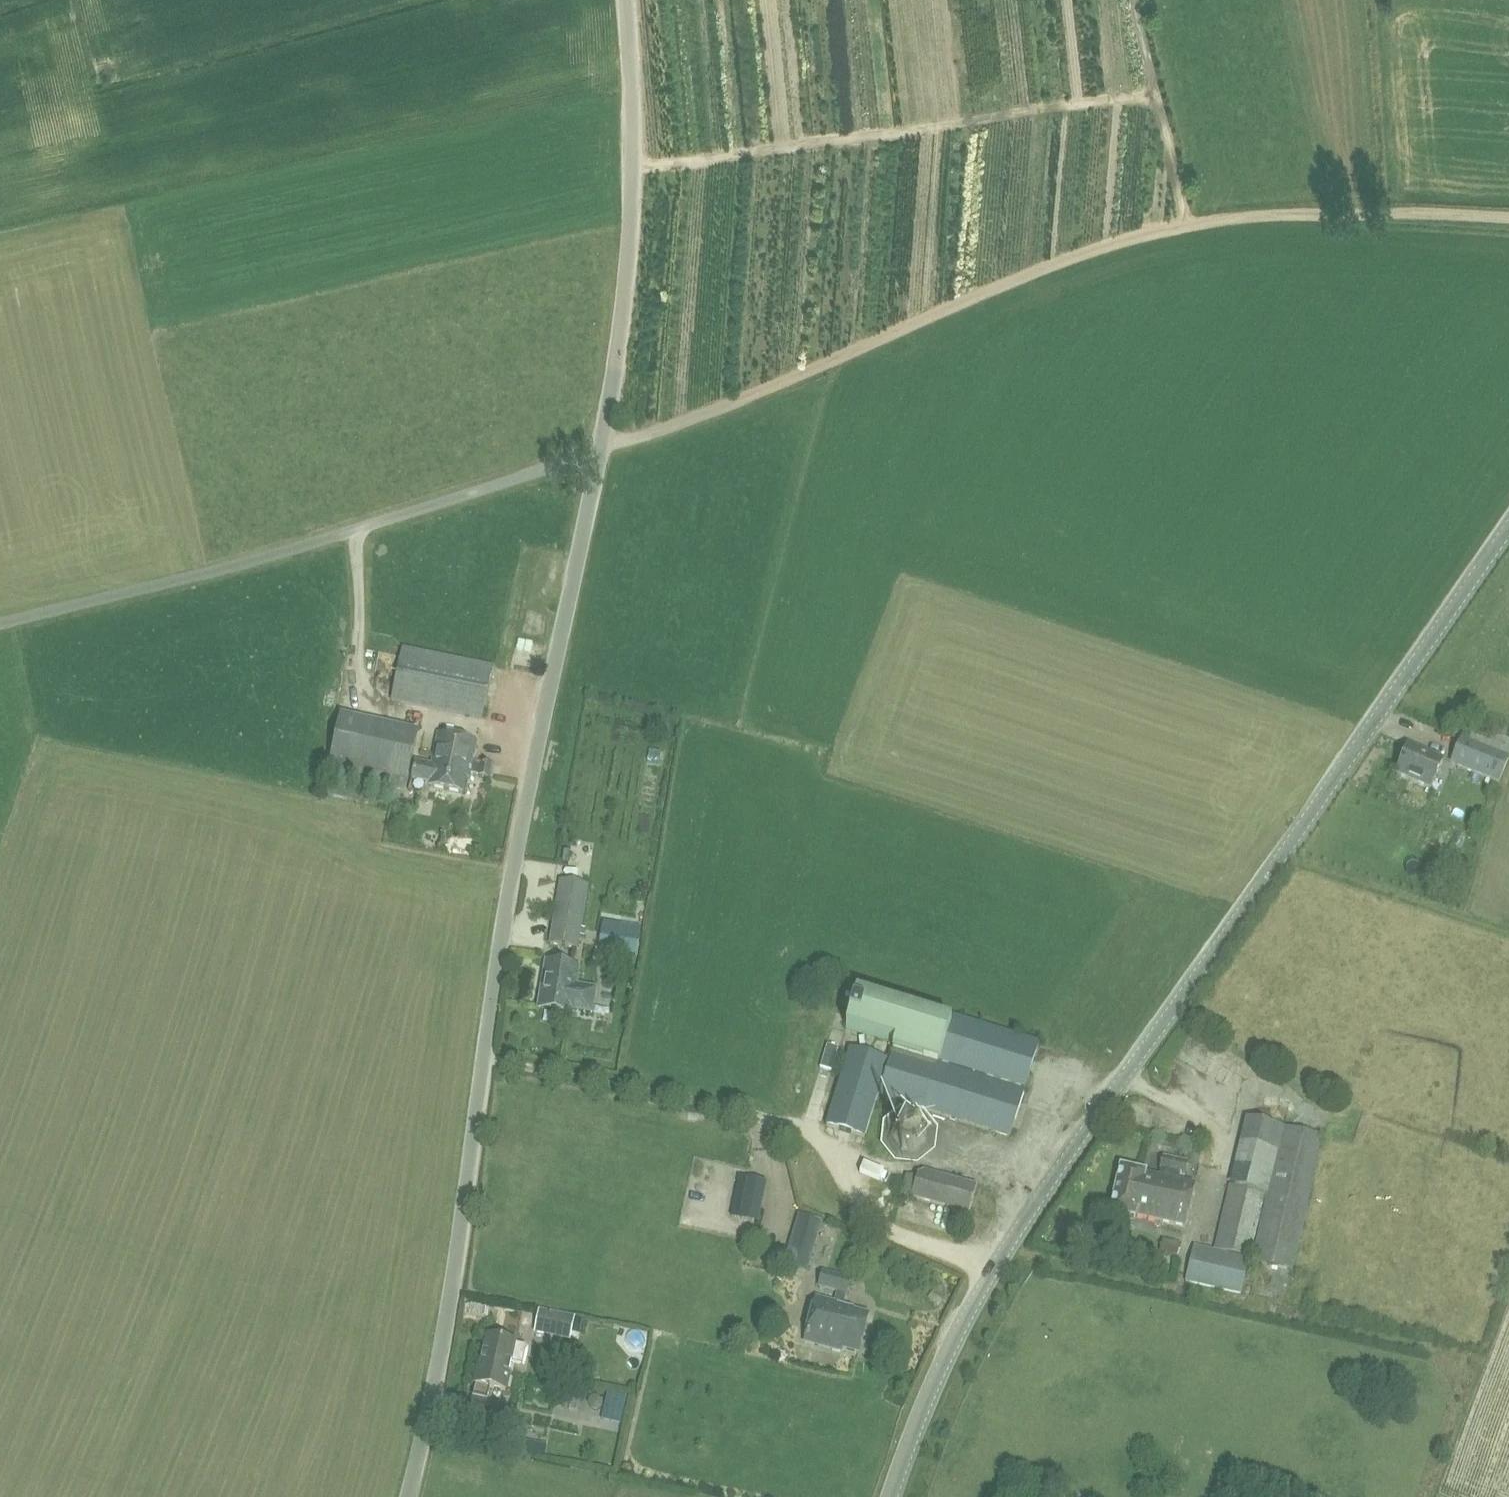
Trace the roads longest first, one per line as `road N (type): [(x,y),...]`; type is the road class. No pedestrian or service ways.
road 1 (track): [(1508,220),(1252,217),(1082,251),(598,453),(274,553),(0,623)]
road 2 (unclassified): [(412,1496),(445,1346),(542,717),(618,357),(633,228),(628,0)]
road 3 (tertiary): [(892,1496),(944,1361),(987,1278),(1508,526)]

